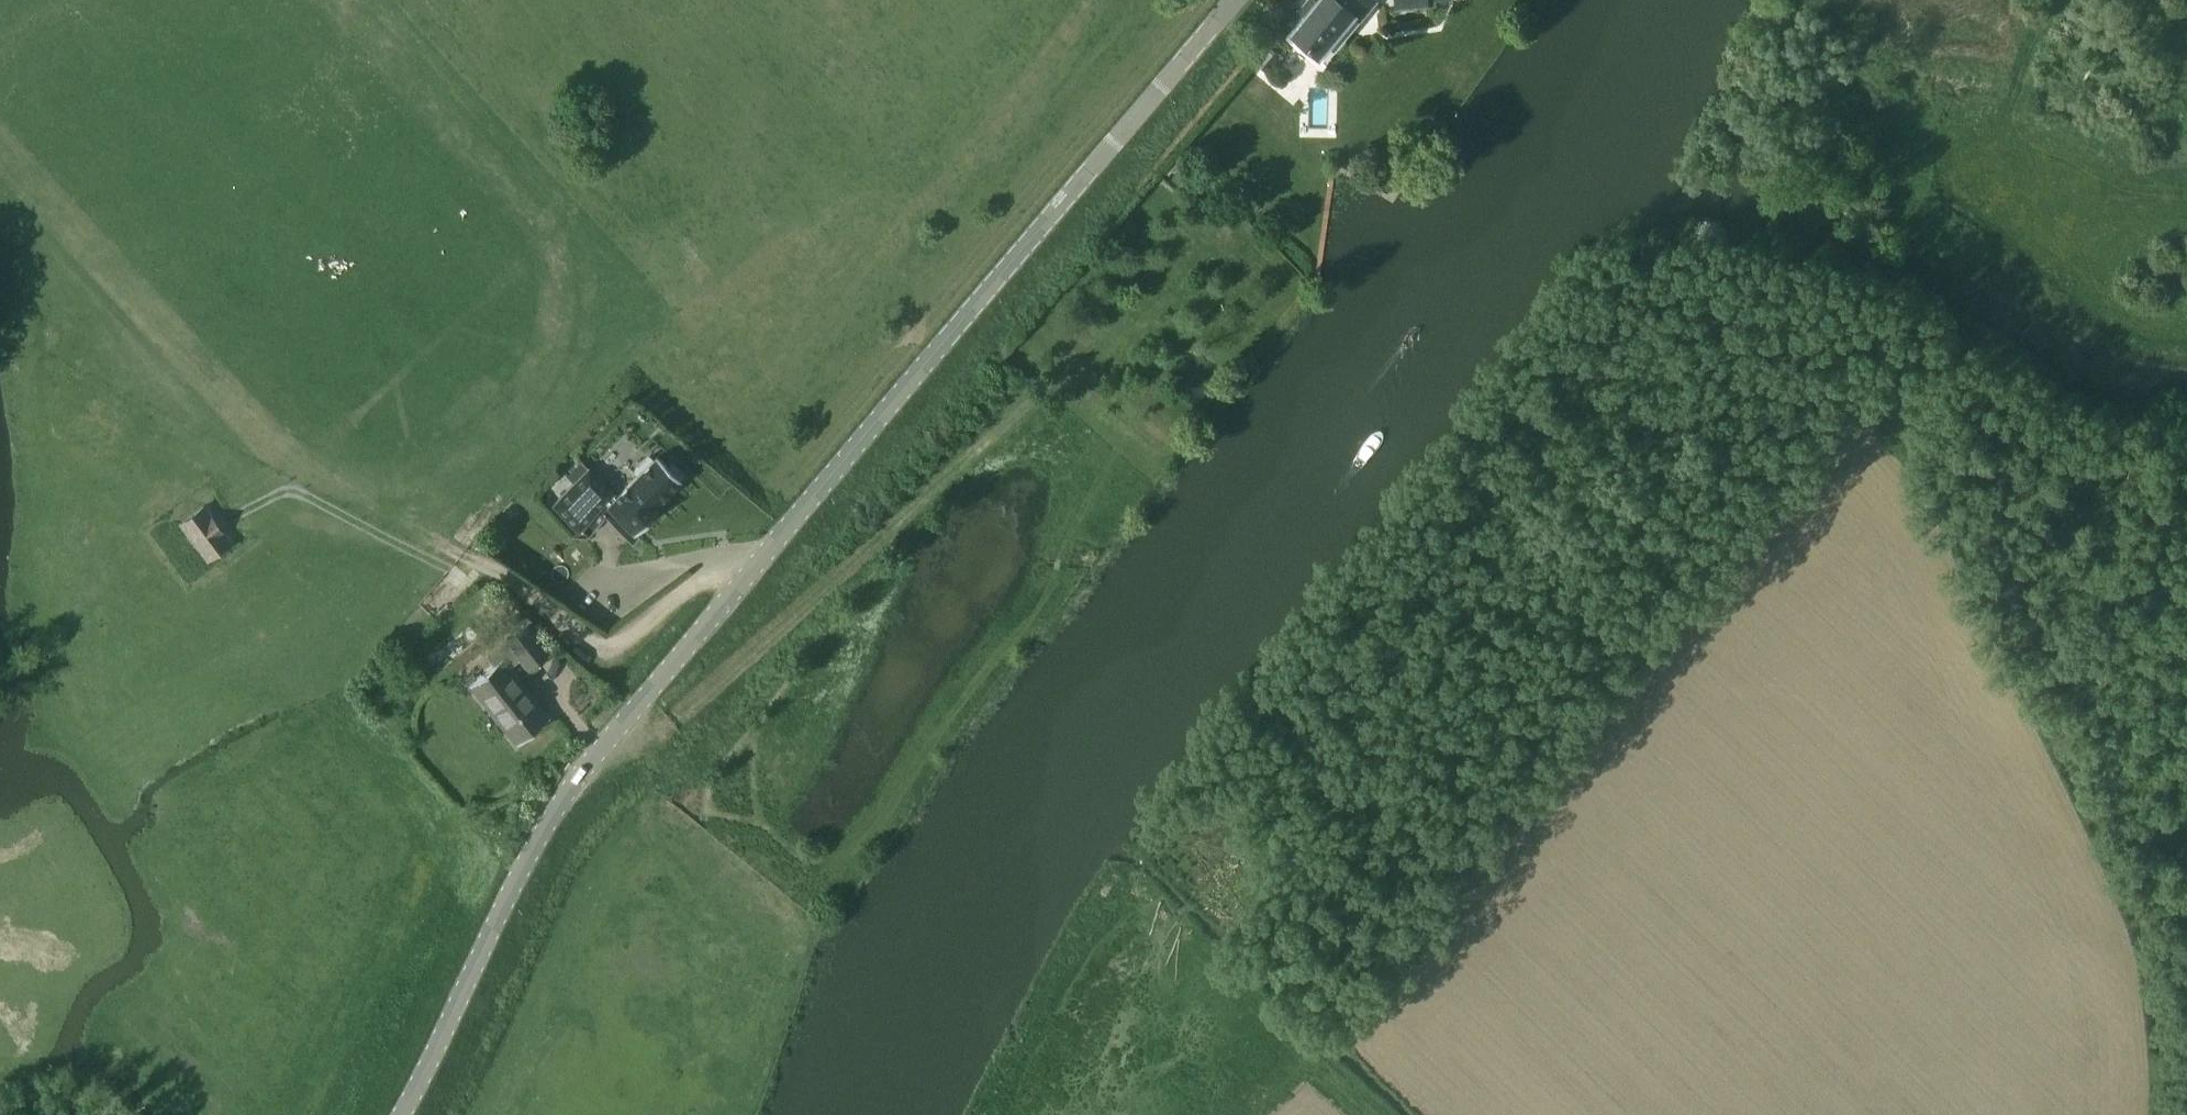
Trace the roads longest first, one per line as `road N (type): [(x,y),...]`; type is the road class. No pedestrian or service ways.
road 1 (tertiary): [(401,1114),(518,879),(601,748),(1230,0)]
road 2 (track): [(2186,197),(2142,194),(2014,119),(2008,96),(2053,0)]

